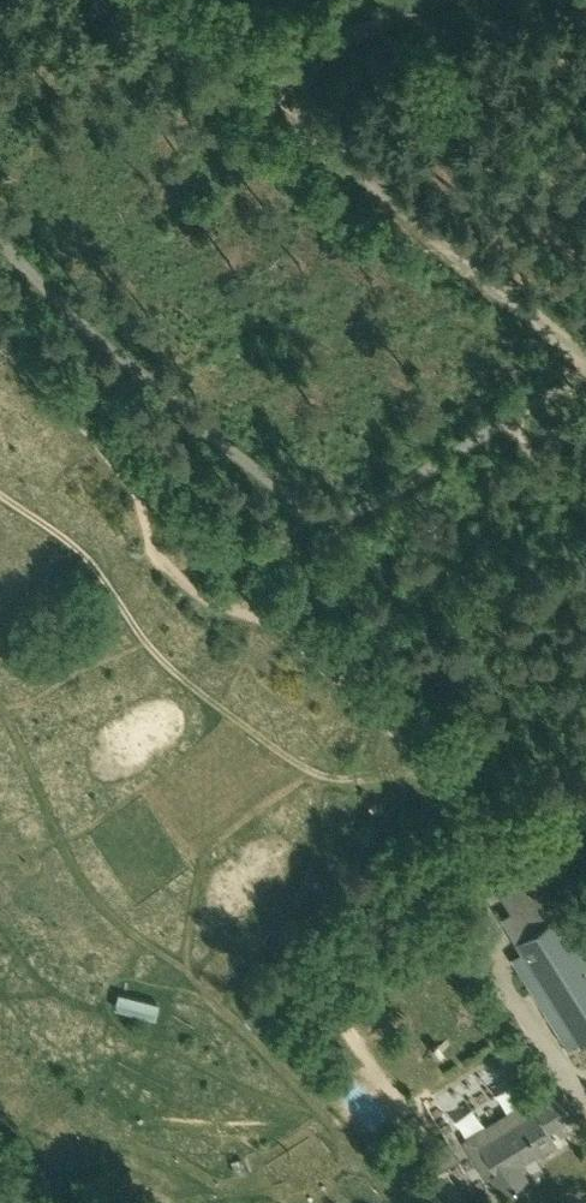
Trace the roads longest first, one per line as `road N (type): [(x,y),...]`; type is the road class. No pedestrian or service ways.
road 1 (track): [(413,749),(282,630),(204,599),(159,561),(135,491),(0,345)]
road 2 (track): [(0,493),(95,566),(133,626),(194,690),(319,775),(377,775)]
road 3 (track): [(413,749),(473,812),(499,968)]

